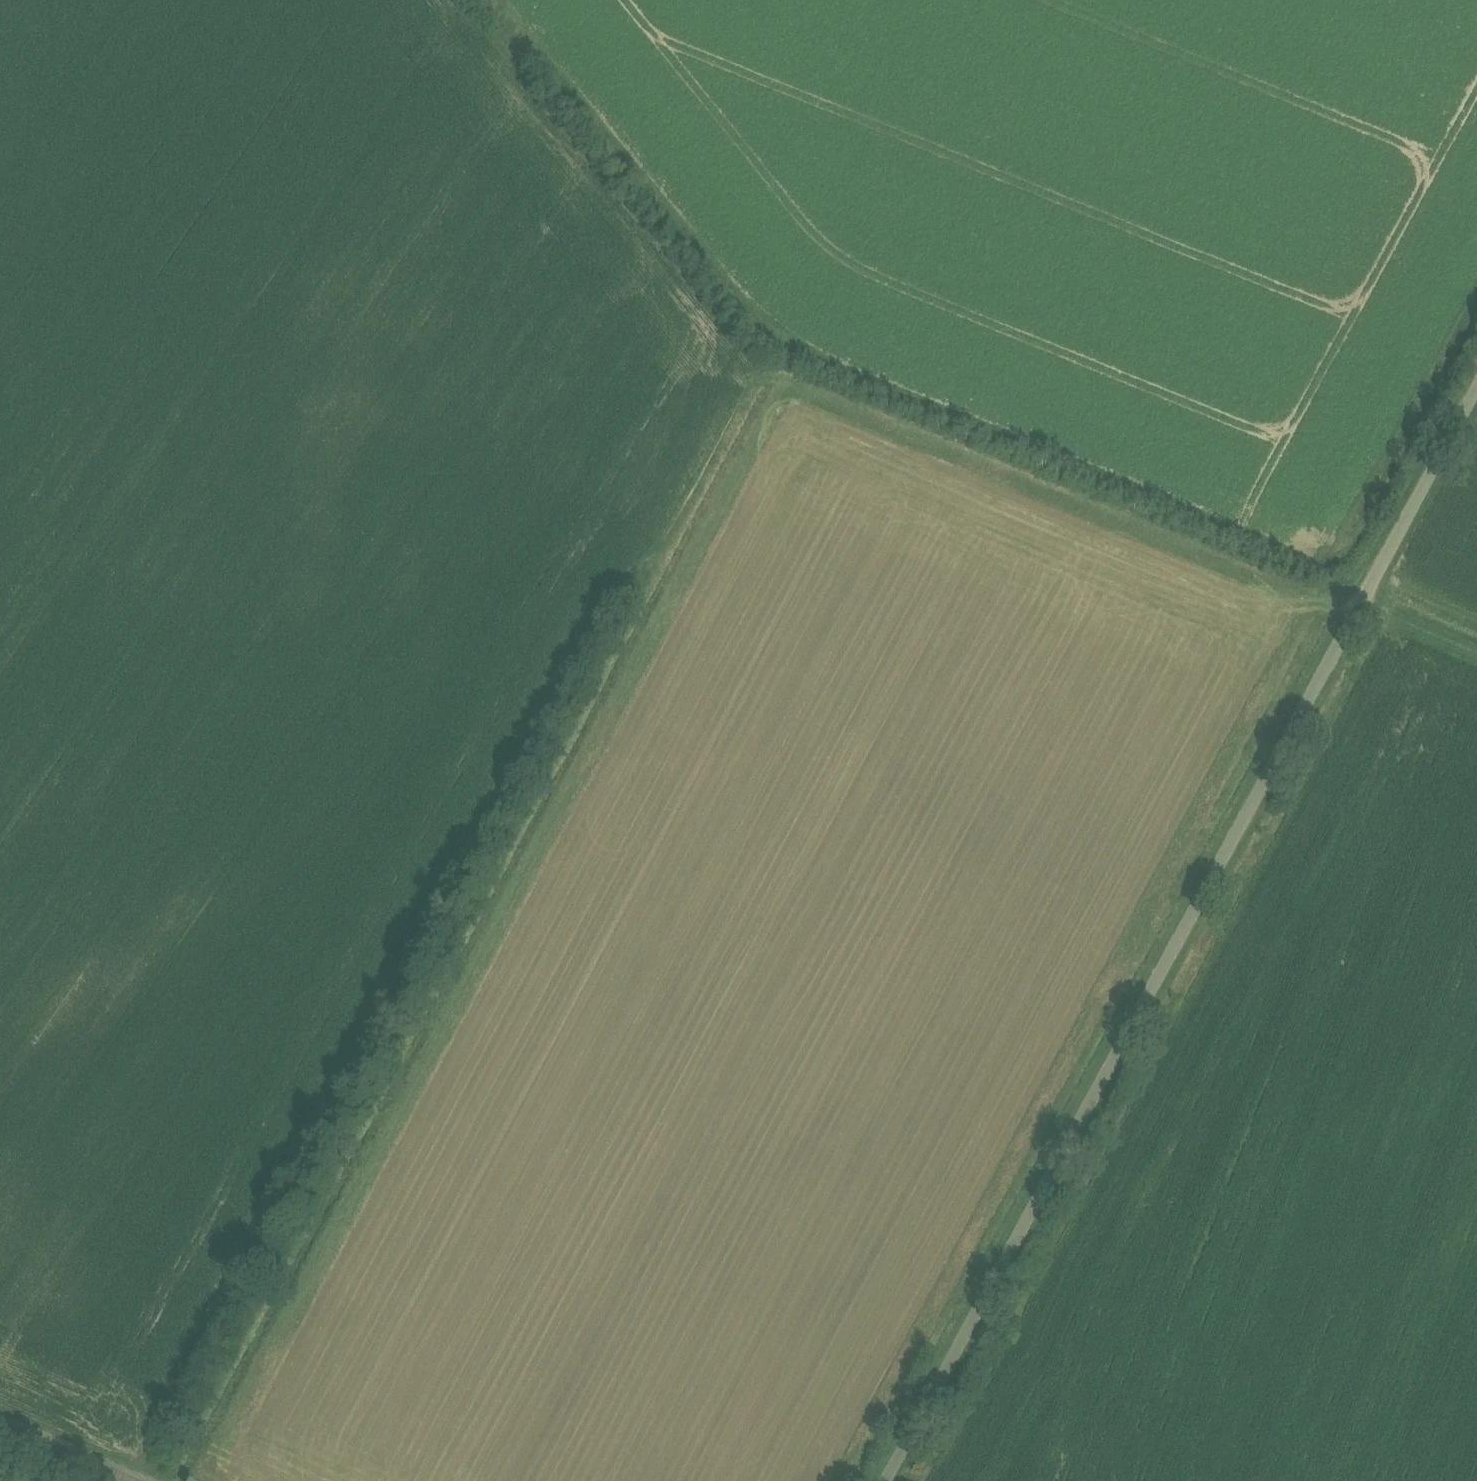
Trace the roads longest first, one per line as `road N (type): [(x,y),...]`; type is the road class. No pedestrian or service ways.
road 1 (unclassified): [(1476,377),(1346,598),(1099,1093),(890,1480)]

